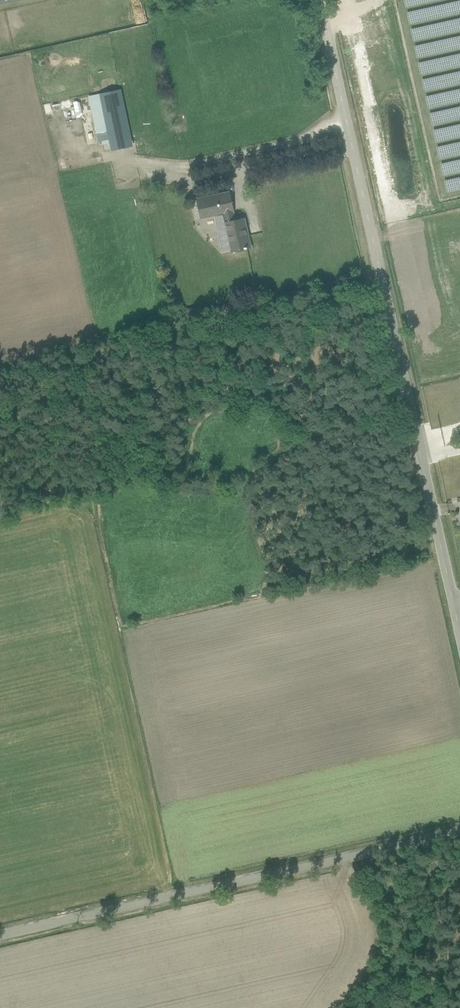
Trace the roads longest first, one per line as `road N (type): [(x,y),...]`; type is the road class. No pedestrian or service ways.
road 1 (unclassified): [(459,615),(322,0)]
road 2 (unclassified): [(0,936),(459,834)]

